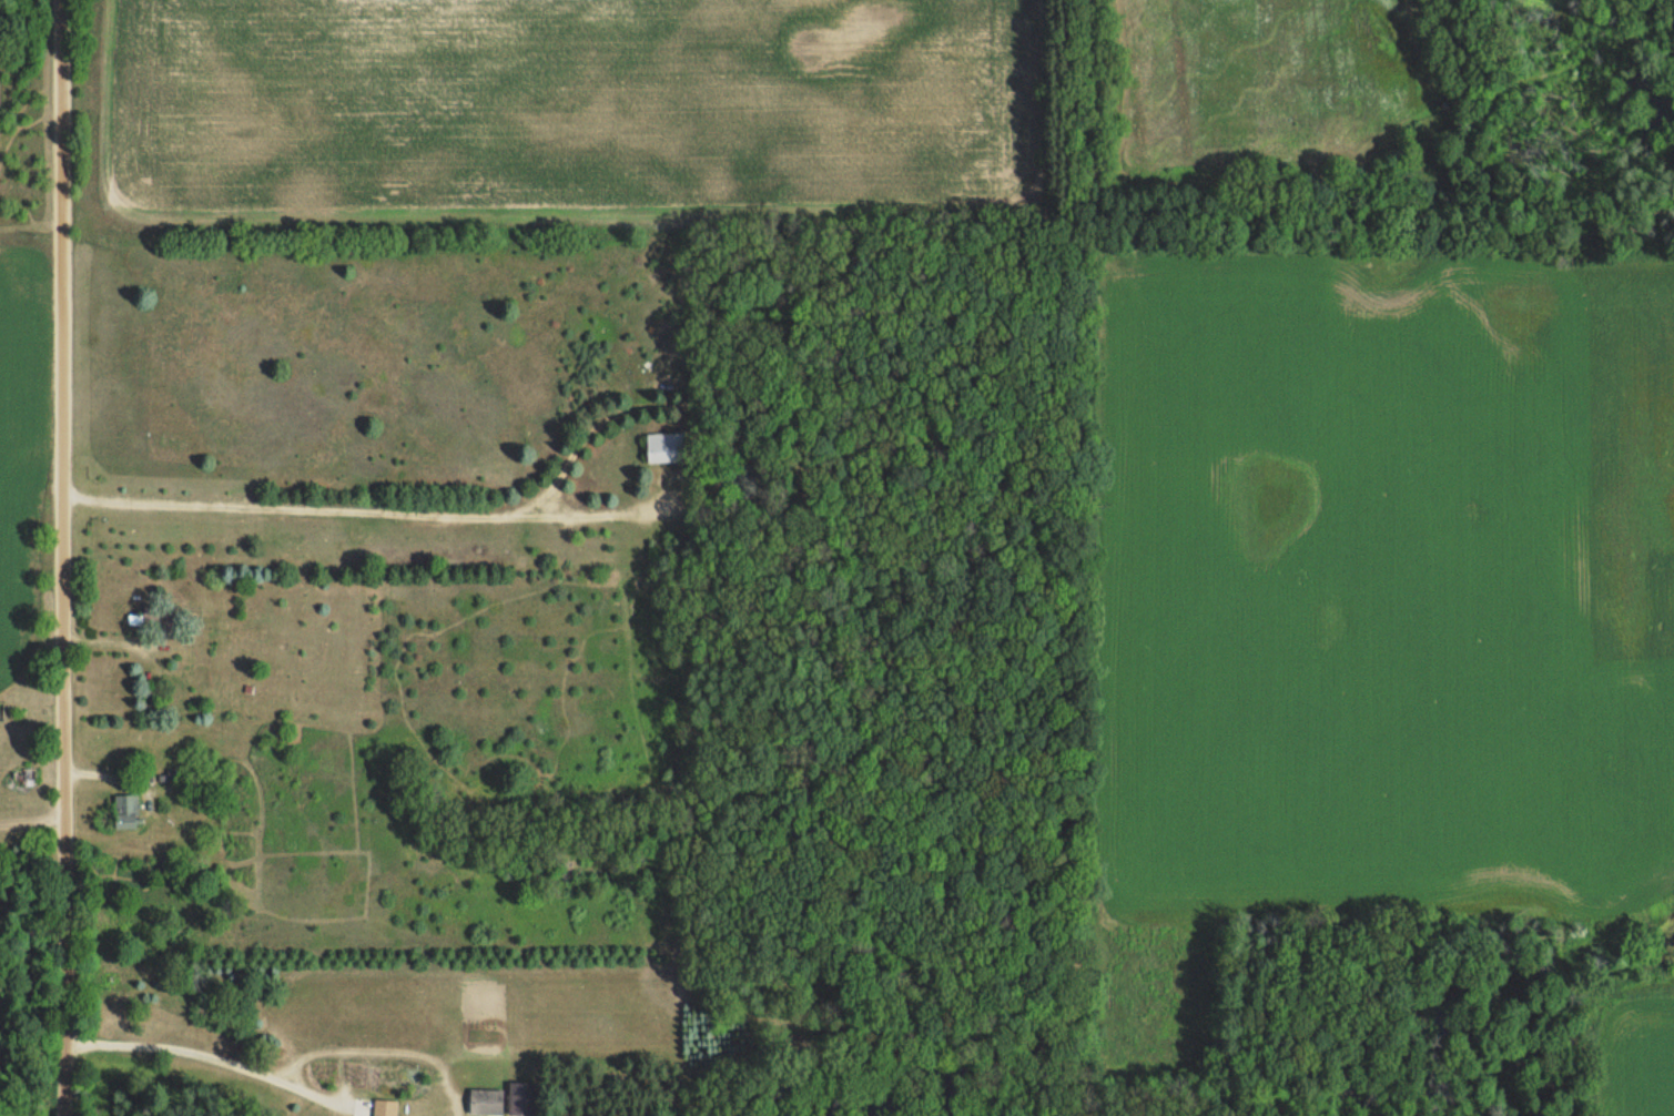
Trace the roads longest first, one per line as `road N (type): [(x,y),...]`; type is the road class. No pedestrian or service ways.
road 1 (residential): [(59,1115),(61,0)]

